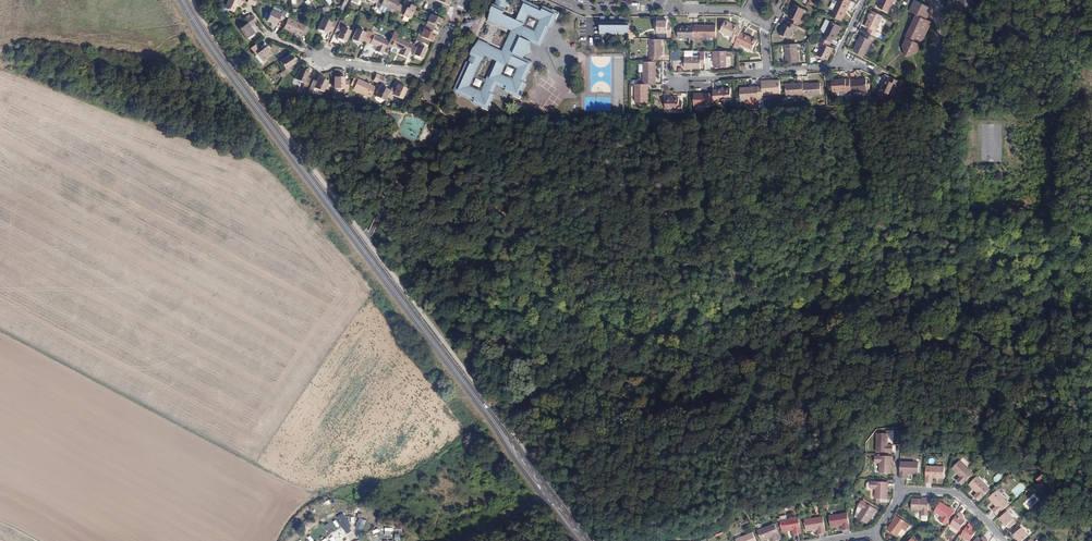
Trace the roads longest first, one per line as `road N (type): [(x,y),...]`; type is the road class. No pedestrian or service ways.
road 1 (secondary): [(478,400),(183,0)]
road 2 (secondary): [(588,540),(478,400)]
road 3 (secondary): [(478,400),(577,540)]
road 4 (residential): [(269,37),(332,62),(431,73)]
road 5 (residential): [(864,0),(830,66),(767,72)]
road 6 (residential): [(900,495),(953,492),(1004,540)]

